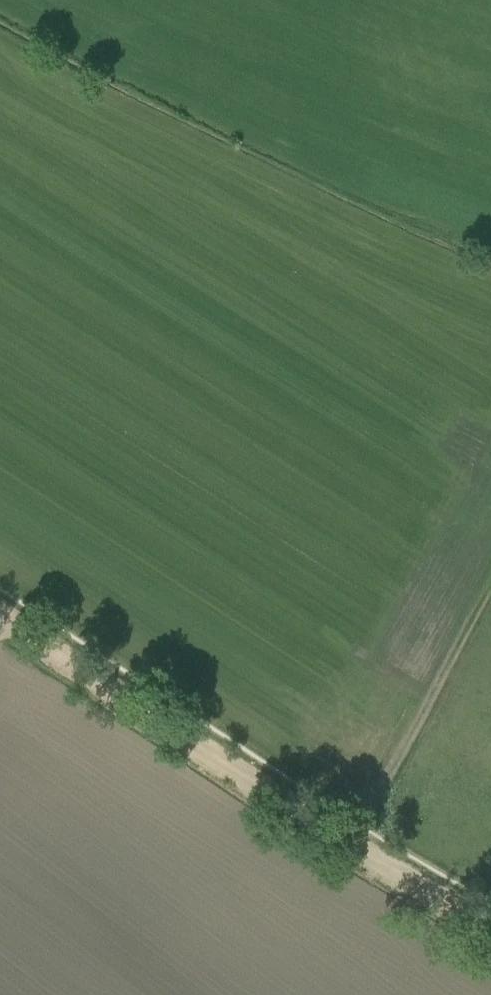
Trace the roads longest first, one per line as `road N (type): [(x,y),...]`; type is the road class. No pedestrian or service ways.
road 1 (track): [(490,922),(0,611)]

